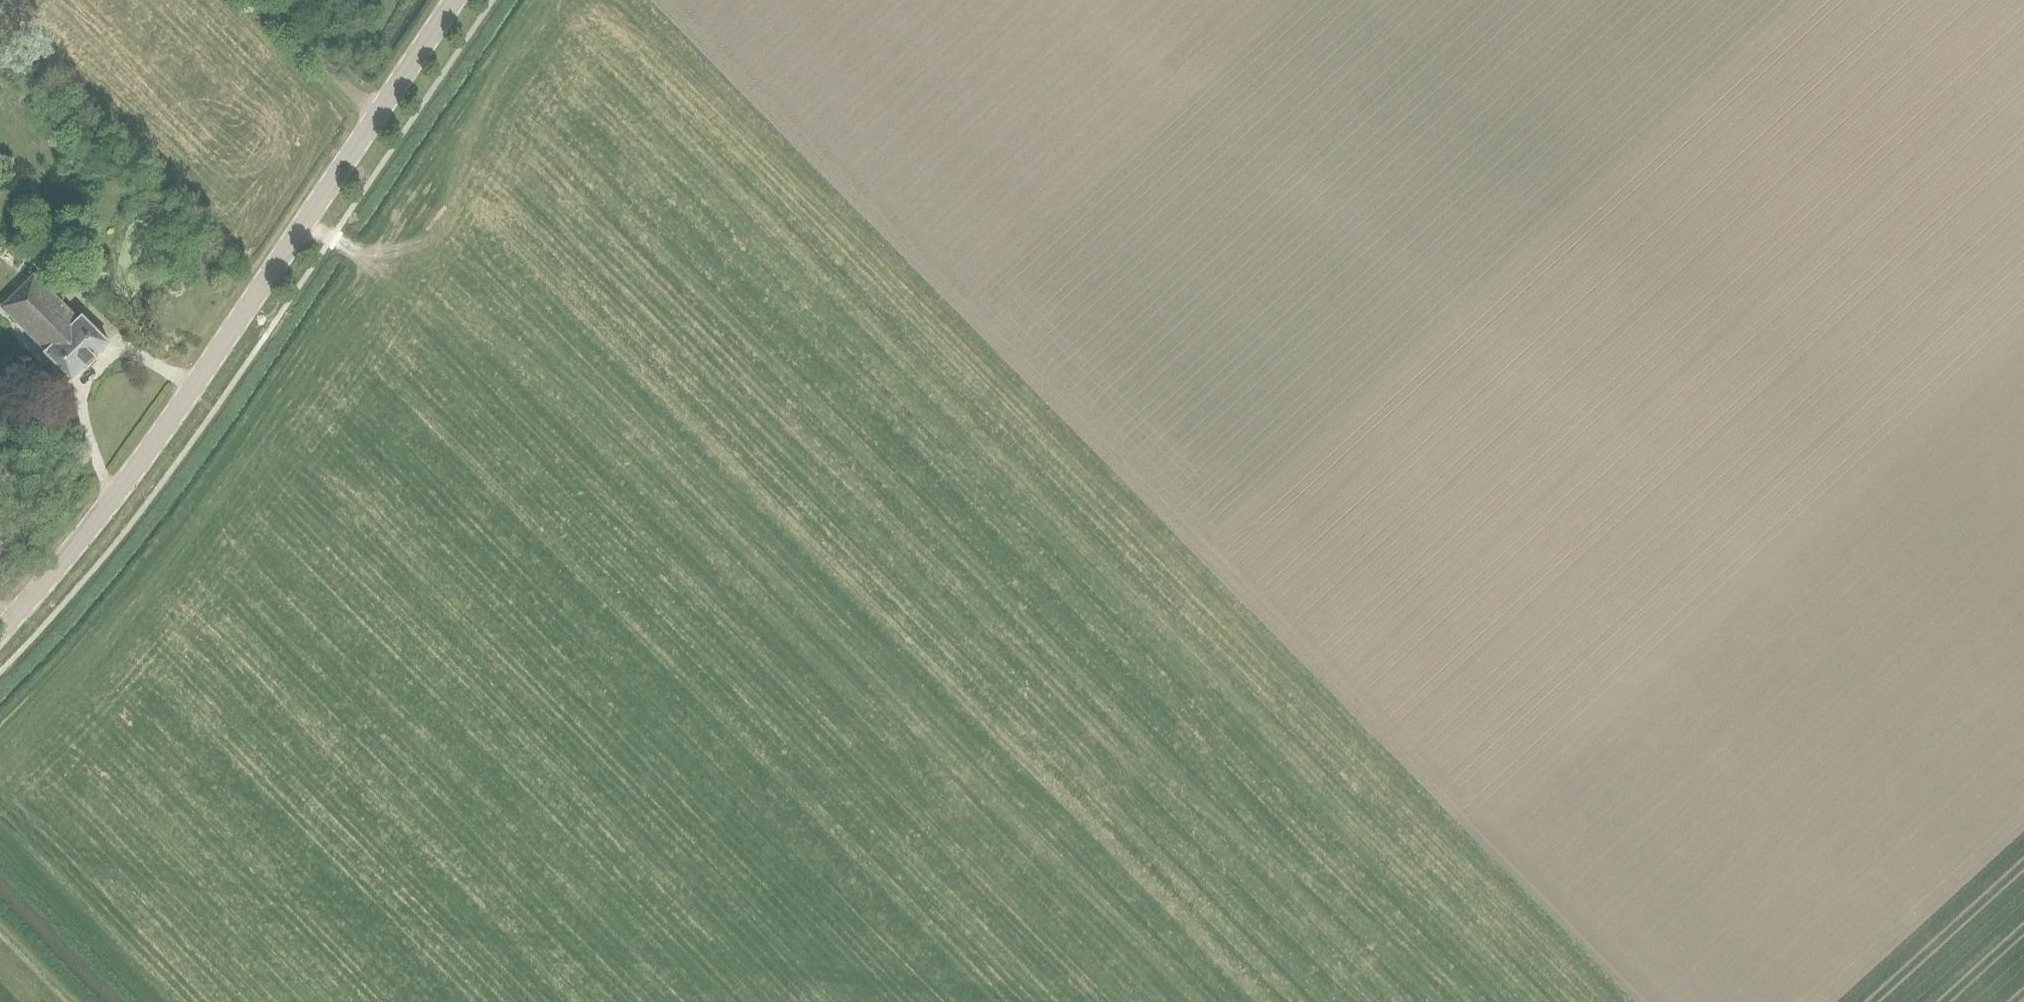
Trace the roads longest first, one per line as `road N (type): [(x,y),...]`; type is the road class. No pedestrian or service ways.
road 1 (secondary): [(458,0),(192,395),(0,635)]

